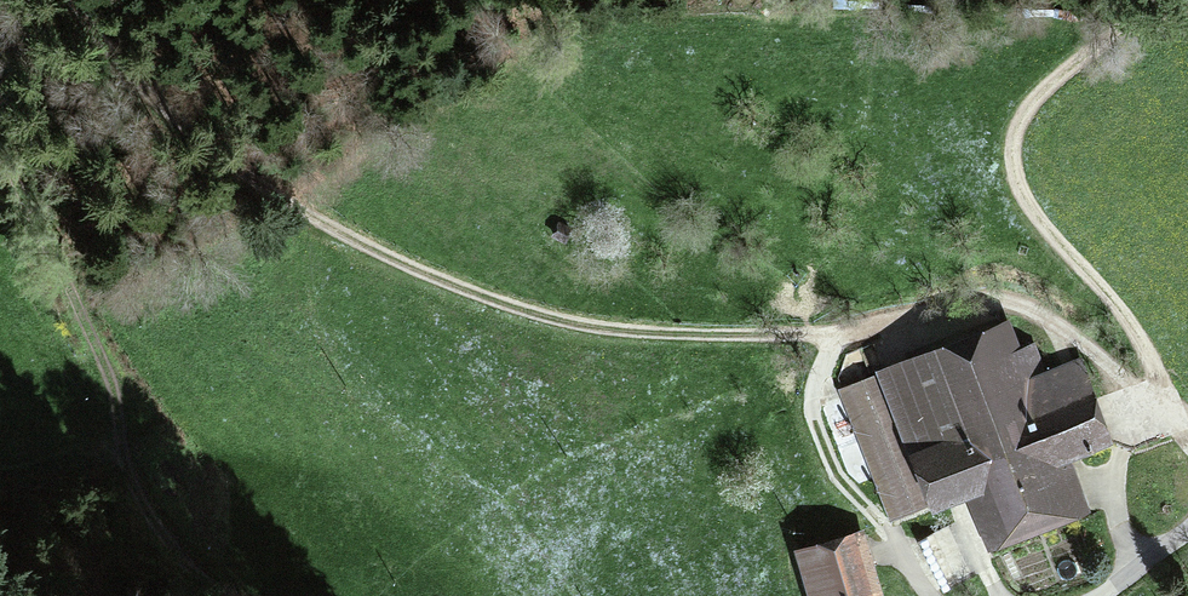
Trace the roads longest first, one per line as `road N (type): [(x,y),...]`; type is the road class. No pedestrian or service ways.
road 1 (track): [(66,0),(115,66),(184,128),(304,214),(415,269),(573,323),(827,344)]
road 2 (track): [(1145,399),(1157,373),(1145,344),(1041,220),(1014,158),(1016,134),(1037,99),(1152,0)]
road 3 (track): [(118,462),(117,409),(105,368),(0,151)]
road 4 (track): [(118,462),(132,492),(197,564),(248,595)]

